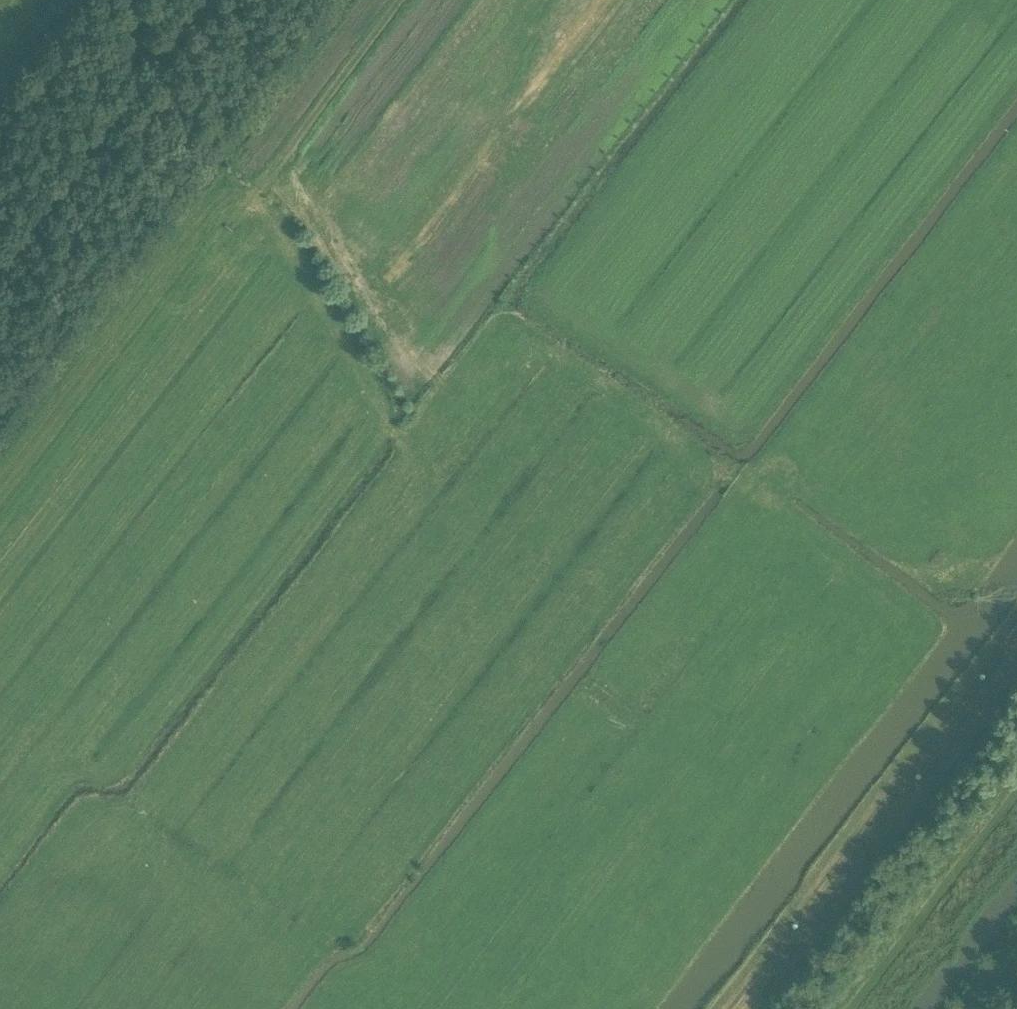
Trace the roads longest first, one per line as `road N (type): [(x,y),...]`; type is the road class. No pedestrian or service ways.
road 1 (track): [(311,0),(129,245),(75,294),(0,407)]
road 2 (track): [(0,528),(271,174)]
road 3 (track): [(282,159),(393,340),(441,386)]
road 4 (track): [(0,137),(79,40),(134,47),(146,40),(136,0)]
road 5 (track): [(401,0),(271,174)]

